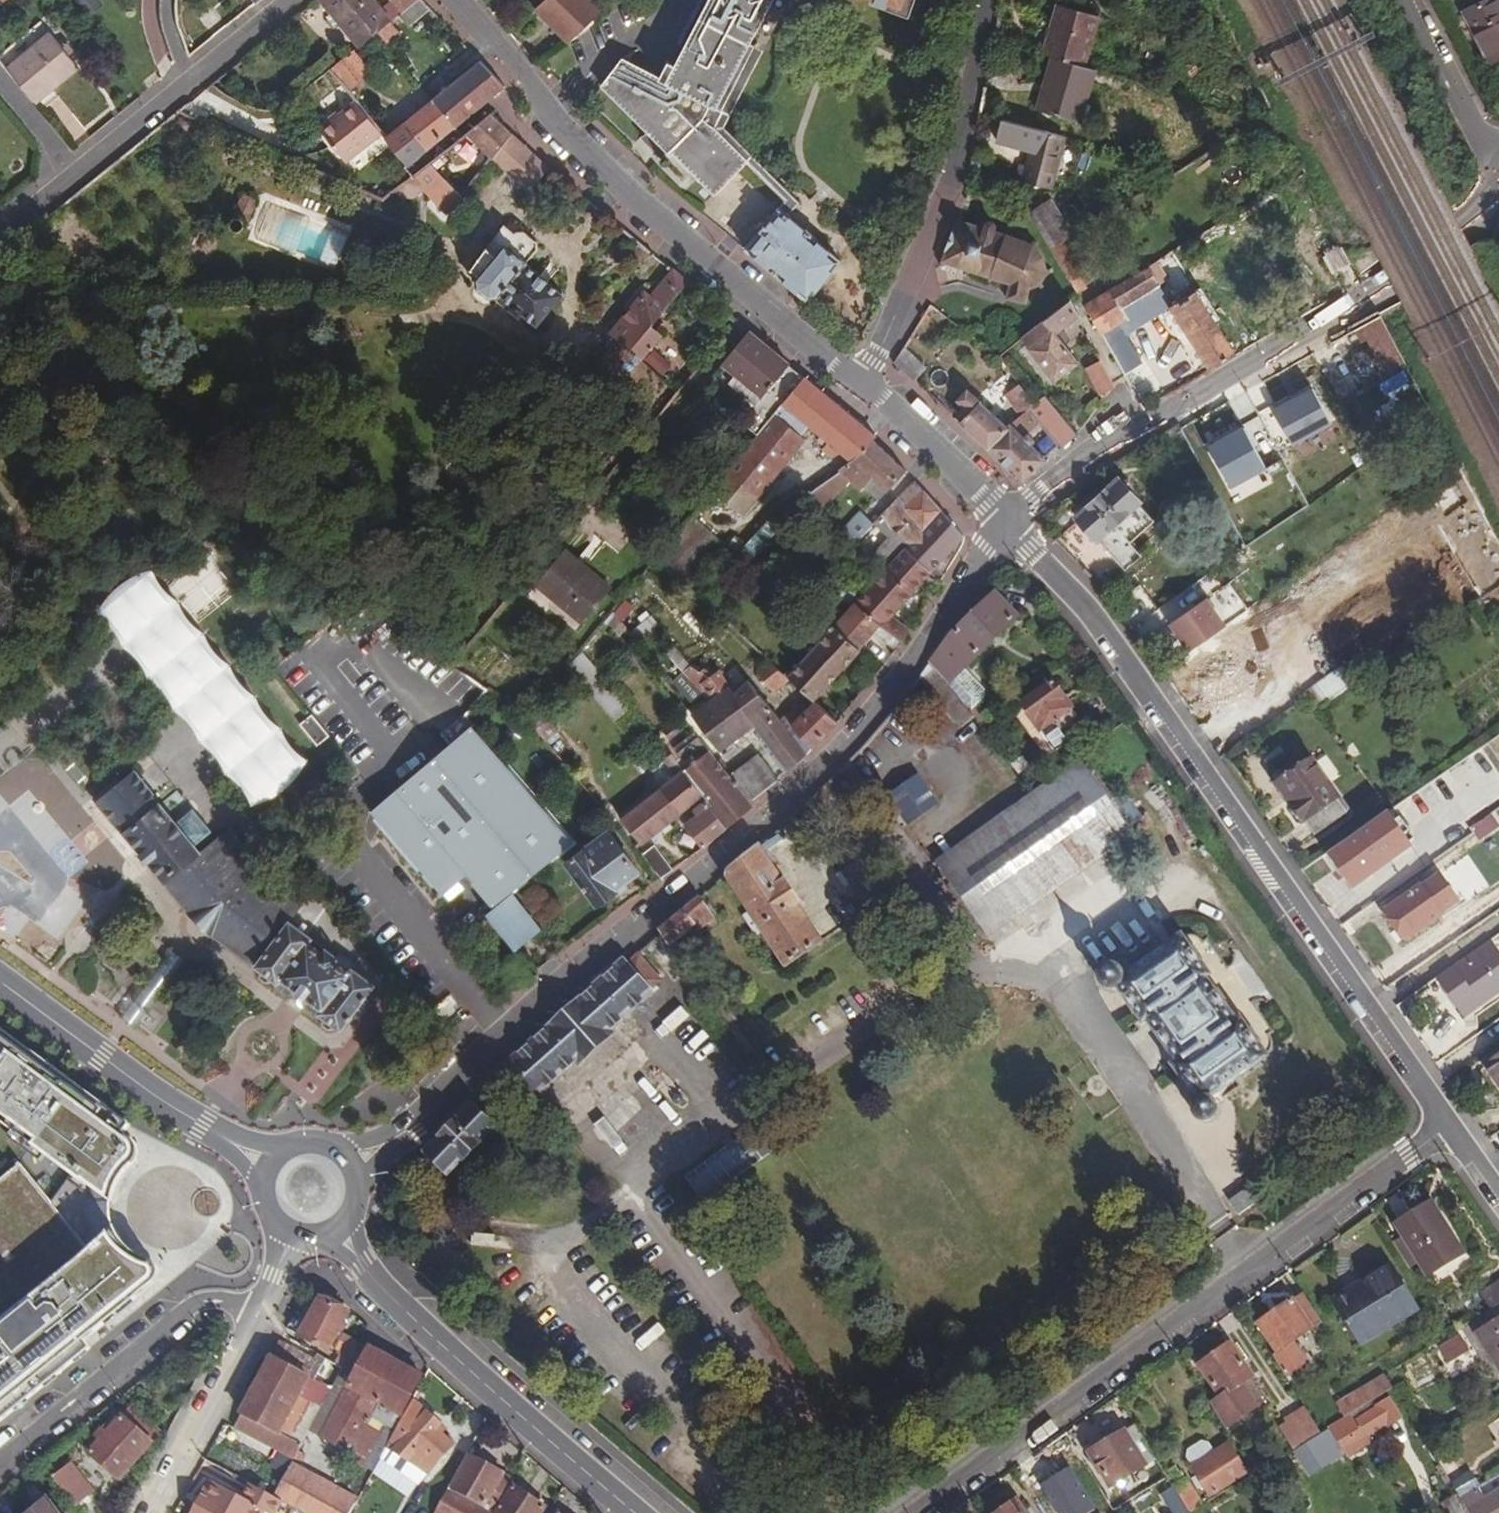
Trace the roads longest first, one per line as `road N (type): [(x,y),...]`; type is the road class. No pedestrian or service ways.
road 1 (residential): [(1012,523),(910,669),(775,812),(414,1126)]
road 2 (residential): [(1445,1129),(1103,634),(1012,523)]
road 3 (residential): [(1445,1129),(922,1512)]
road 4 (residential): [(1012,523),(1085,461),(1350,310),(1470,222),(1498,184)]
road 5 (residential): [(865,386),(561,132),(452,0)]
road 6 (residential): [(988,0),(960,155),(865,386)]
road 7 (secondary): [(635,1512),(486,1385),(363,1264)]
road 8 (residential): [(0,1462),(204,1301),(261,1312)]
road 9 (residential): [(76,178),(291,0)]
road 10 (secondary): [(0,981),(200,1126)]
road 11 (residential): [(152,1512),(261,1312)]
road 12 (residential): [(1012,523),(865,386)]
road 13 (residential): [(1413,0),(1498,174)]
road 14 (residential): [(0,83),(76,178)]

